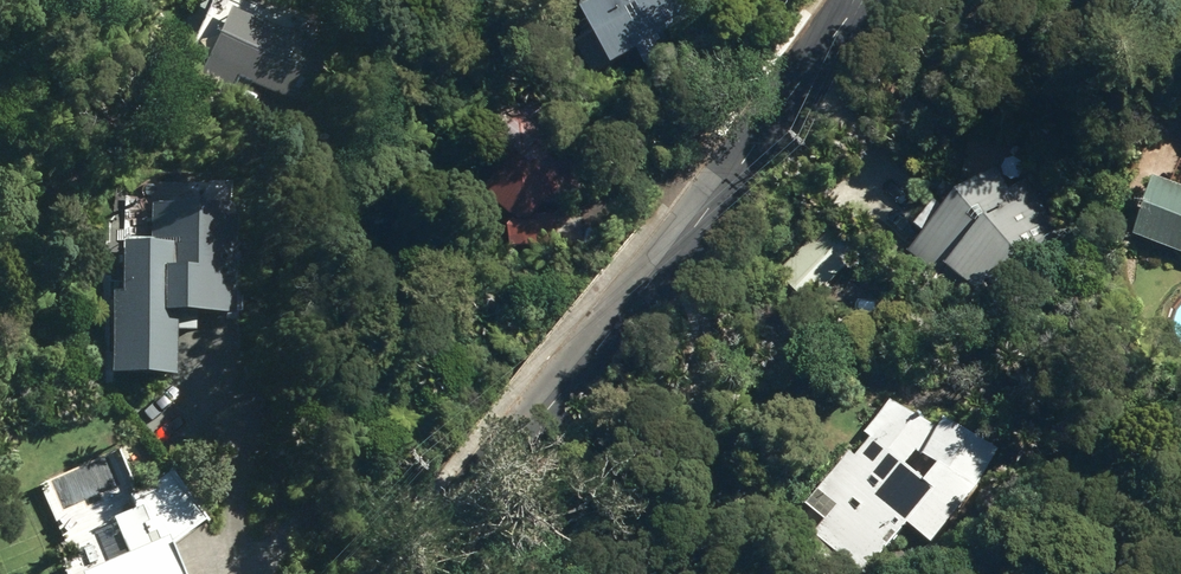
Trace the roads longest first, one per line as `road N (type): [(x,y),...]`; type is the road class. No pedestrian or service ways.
road 1 (residential): [(869,0),(402,573)]

